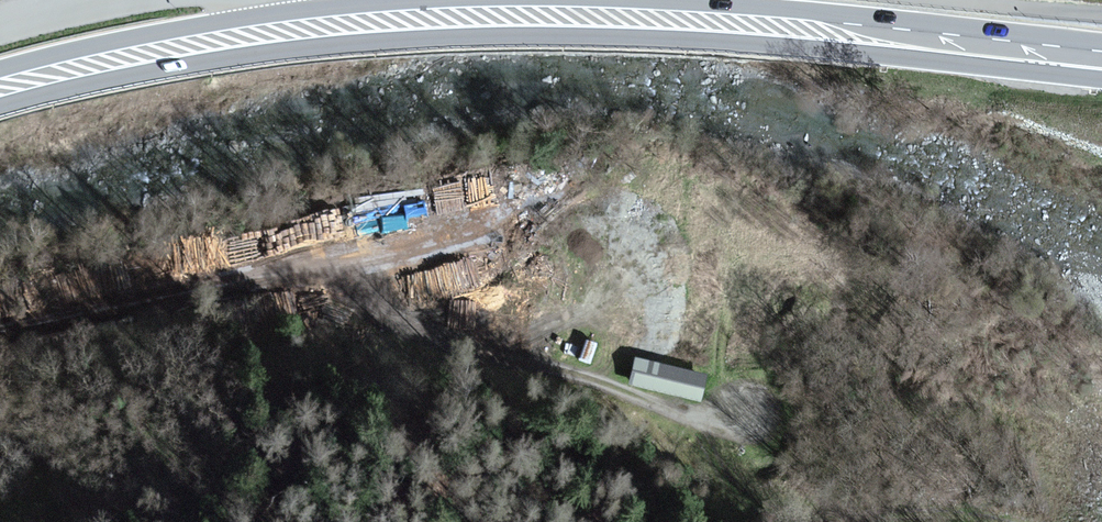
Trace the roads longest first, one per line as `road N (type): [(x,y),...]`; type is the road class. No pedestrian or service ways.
road 1 (primary): [(479,21),(761,28),(1101,66)]
road 2 (primary): [(0,92),(255,40),(479,21)]
road 3 (track): [(720,458),(661,405),(372,315),(309,271)]
road 4 (track): [(999,521),(771,499),(744,487),(720,458)]
road 5 (unclassified): [(479,21),(254,0)]
road 6 (unclassified): [(160,0),(0,36)]

